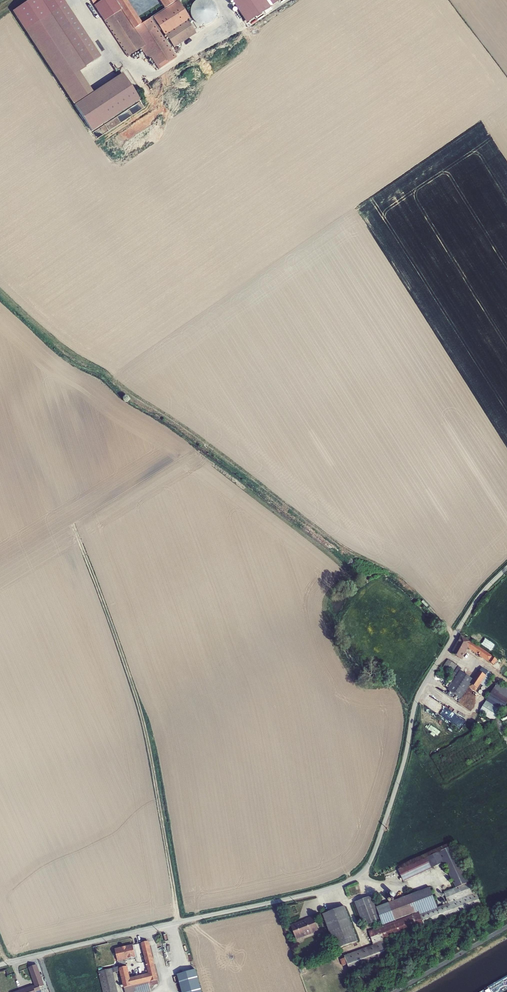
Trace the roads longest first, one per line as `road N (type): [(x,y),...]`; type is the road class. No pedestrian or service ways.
road 1 (unclassified): [(0,965),(321,891),(365,871),(420,691),(471,608),(506,568)]
road 2 (track): [(72,523),(136,691),(178,923)]
road 3 (track): [(84,0),(140,81),(185,60),(222,23),(205,0)]

